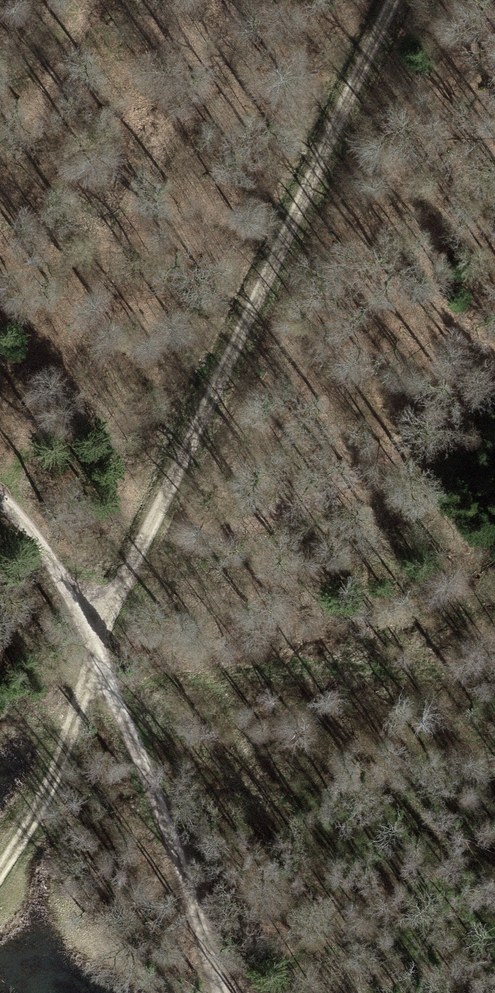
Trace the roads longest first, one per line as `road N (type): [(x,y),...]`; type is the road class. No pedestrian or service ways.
road 1 (track): [(395,0),(129,575),(40,807),(0,872)]
road 2 (track): [(223,992),(98,654),(31,527),(0,499)]
road 3 (track): [(129,575),(494,398)]

